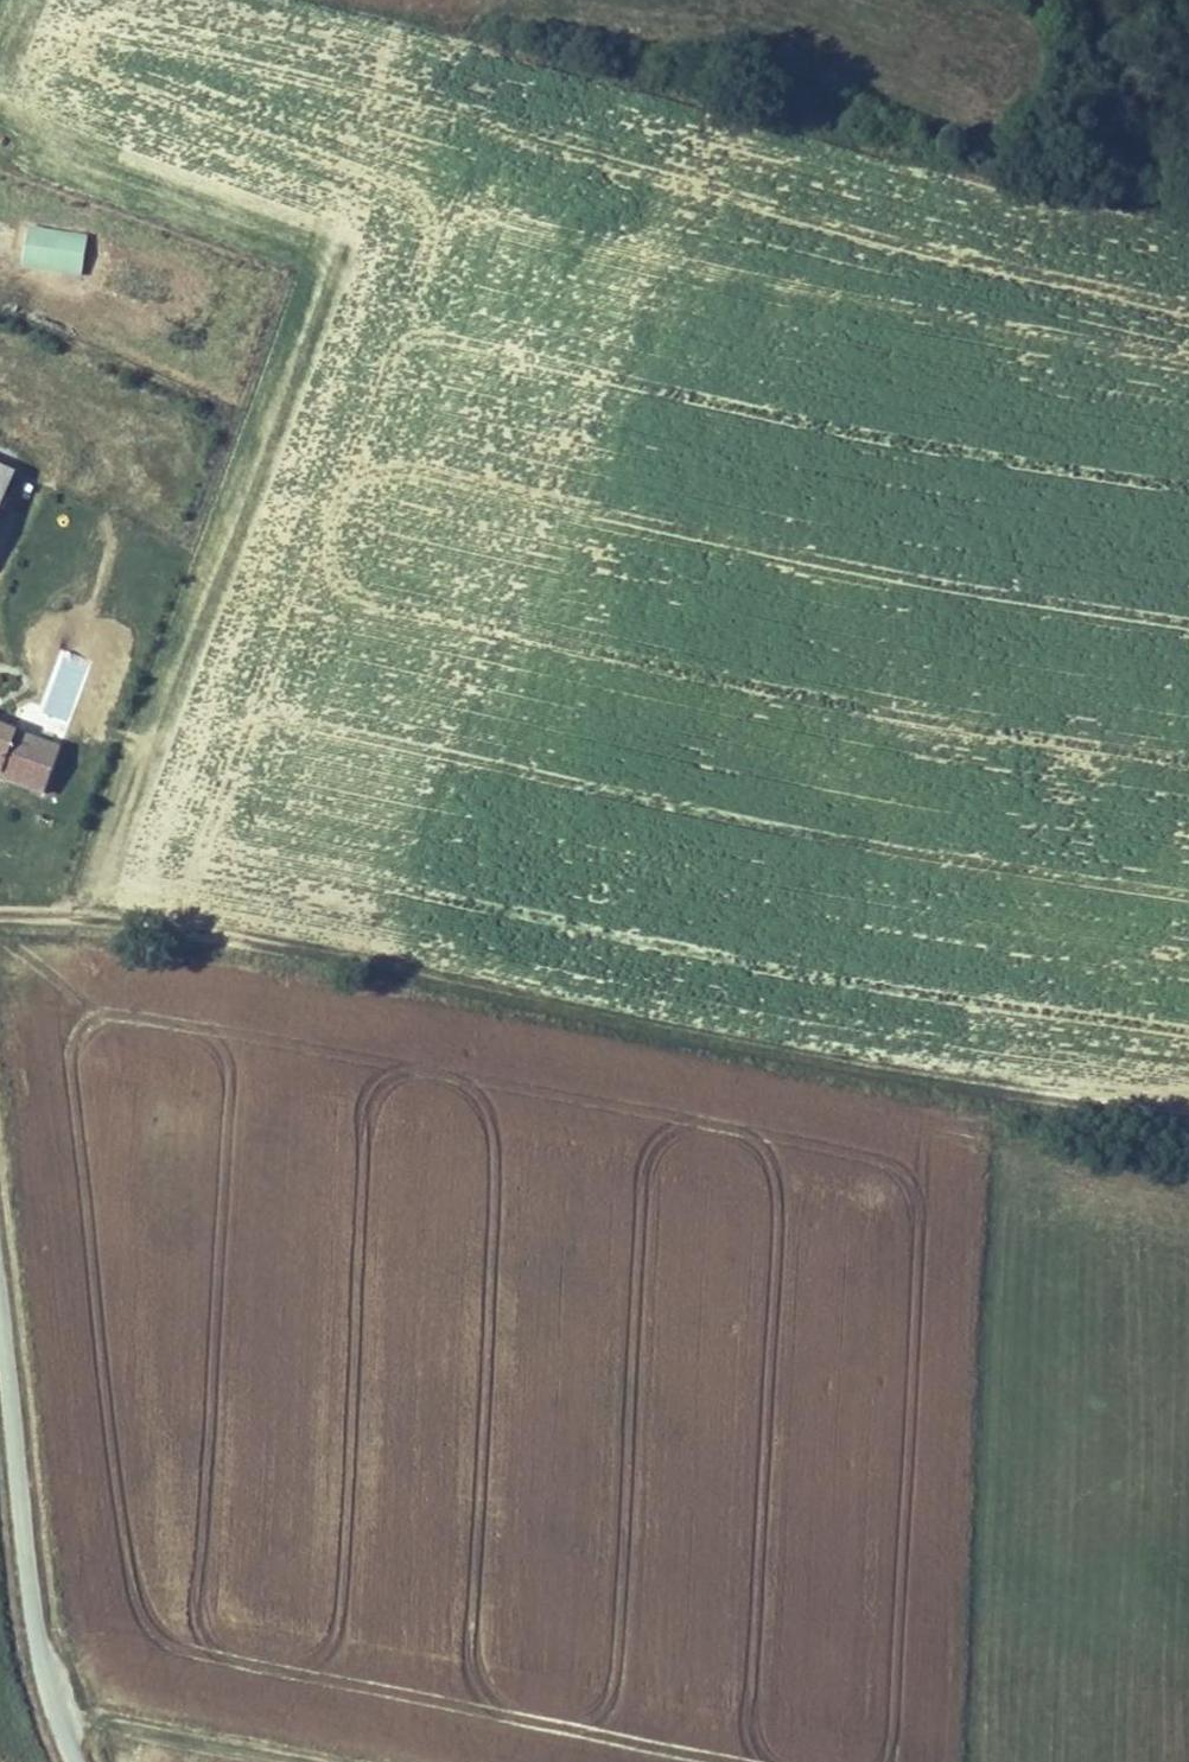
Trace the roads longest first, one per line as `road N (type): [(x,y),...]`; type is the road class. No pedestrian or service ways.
road 1 (track): [(0,913),(101,919),(1188,1123)]
road 2 (unclassified): [(0,1338),(45,1715),(69,1761)]

